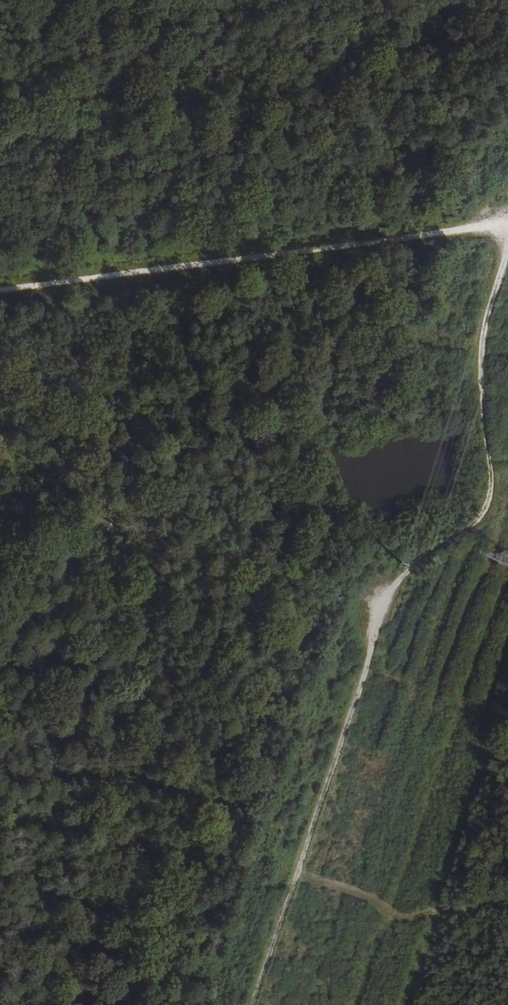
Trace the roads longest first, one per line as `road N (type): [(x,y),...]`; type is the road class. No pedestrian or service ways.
road 1 (track): [(507,255),(489,316),(482,425),(493,499),(459,538),(401,572),(371,613),(370,657),(343,746),(251,1004)]
road 2 (track): [(0,296),(507,225)]
road 3 (track): [(297,879),(374,897),(402,918),(507,897)]

